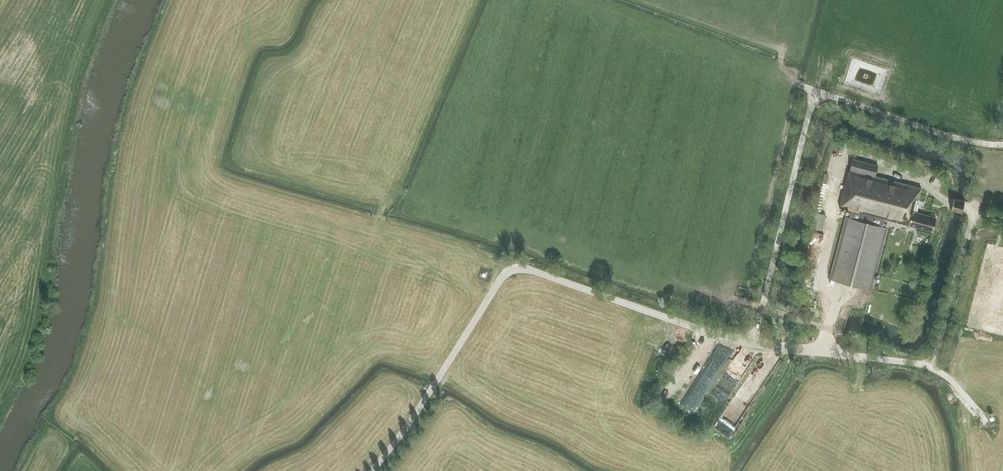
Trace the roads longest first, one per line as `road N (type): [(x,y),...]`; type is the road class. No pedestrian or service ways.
road 1 (unclassified): [(372,470),(514,269),(753,344),(929,367)]
road 2 (track): [(762,308),(815,90)]
road 3 (track): [(796,83),(958,138),(1002,145)]
road 4 (track): [(834,221),(845,153),(919,181)]

